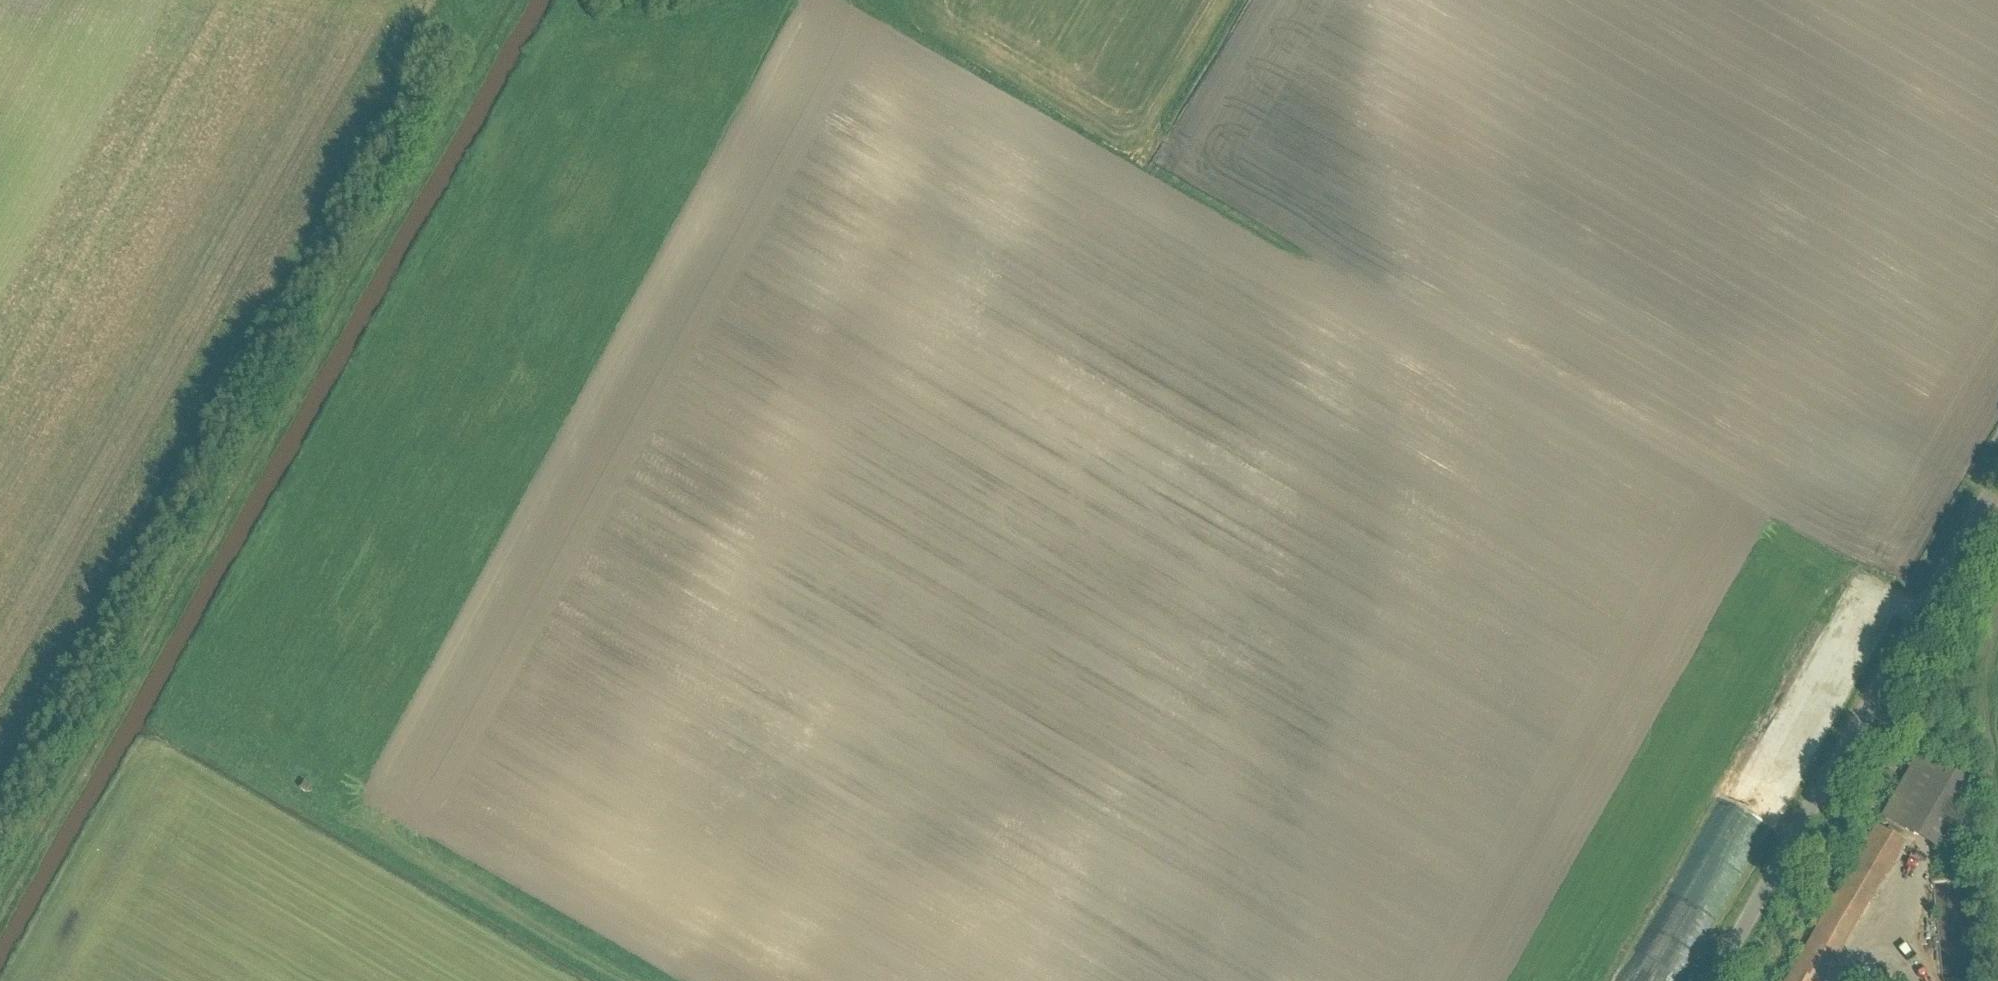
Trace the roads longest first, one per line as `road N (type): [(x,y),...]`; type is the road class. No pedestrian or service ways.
road 1 (residential): [(1715,980),(1994,495)]

